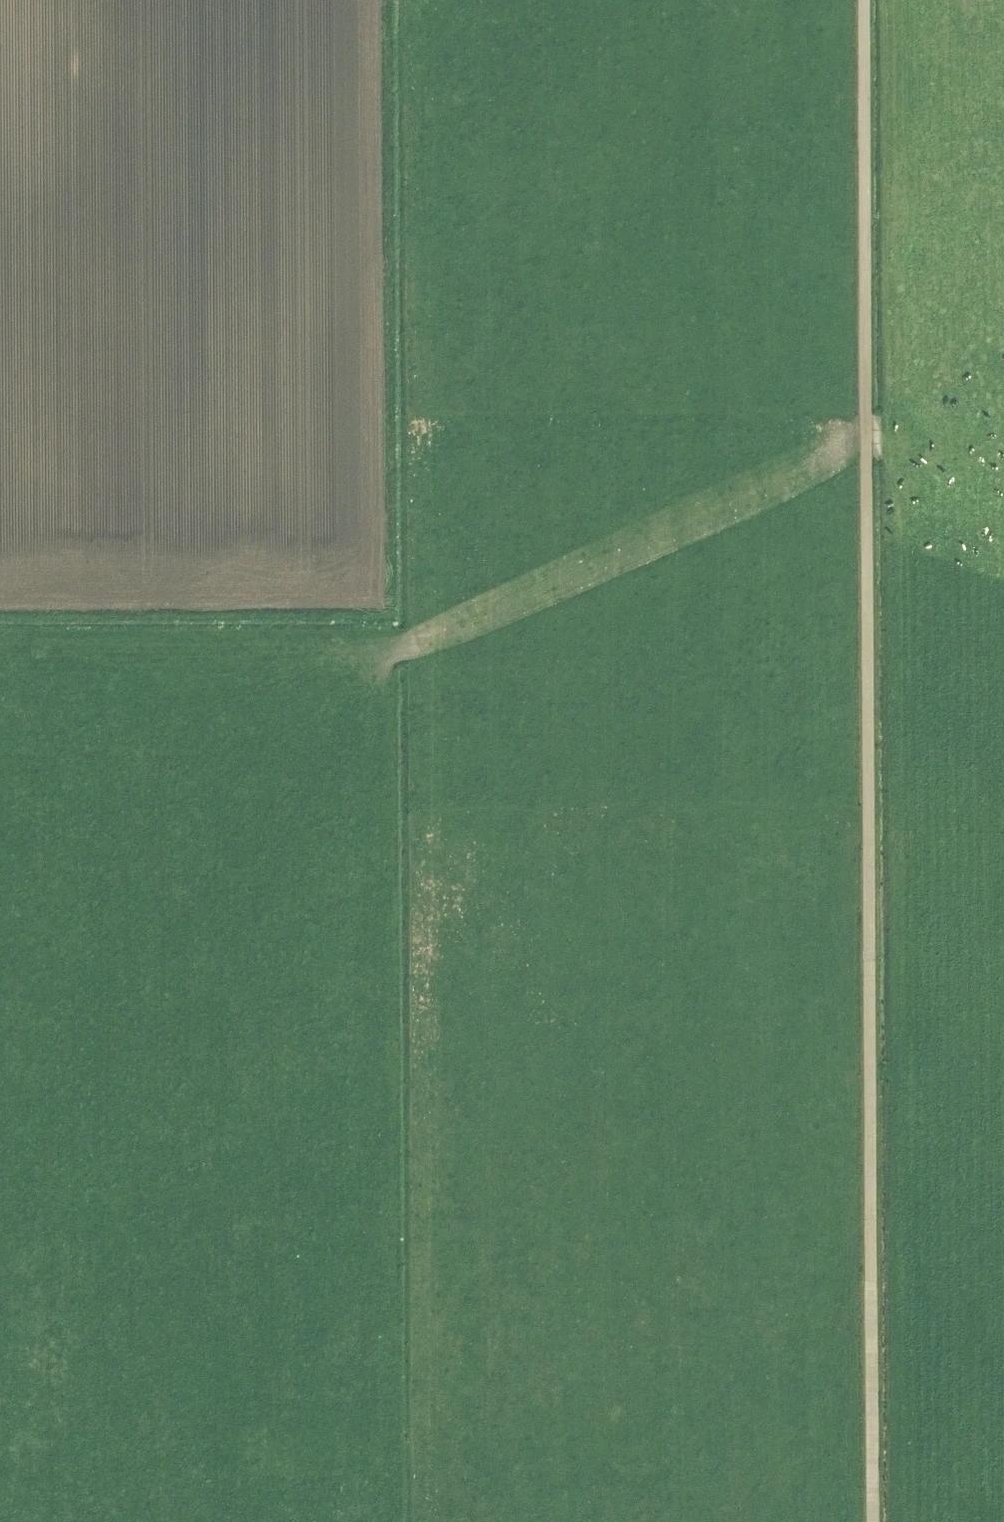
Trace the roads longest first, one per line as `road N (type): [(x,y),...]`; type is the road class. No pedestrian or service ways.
road 1 (track): [(872,1521),(864,0)]

